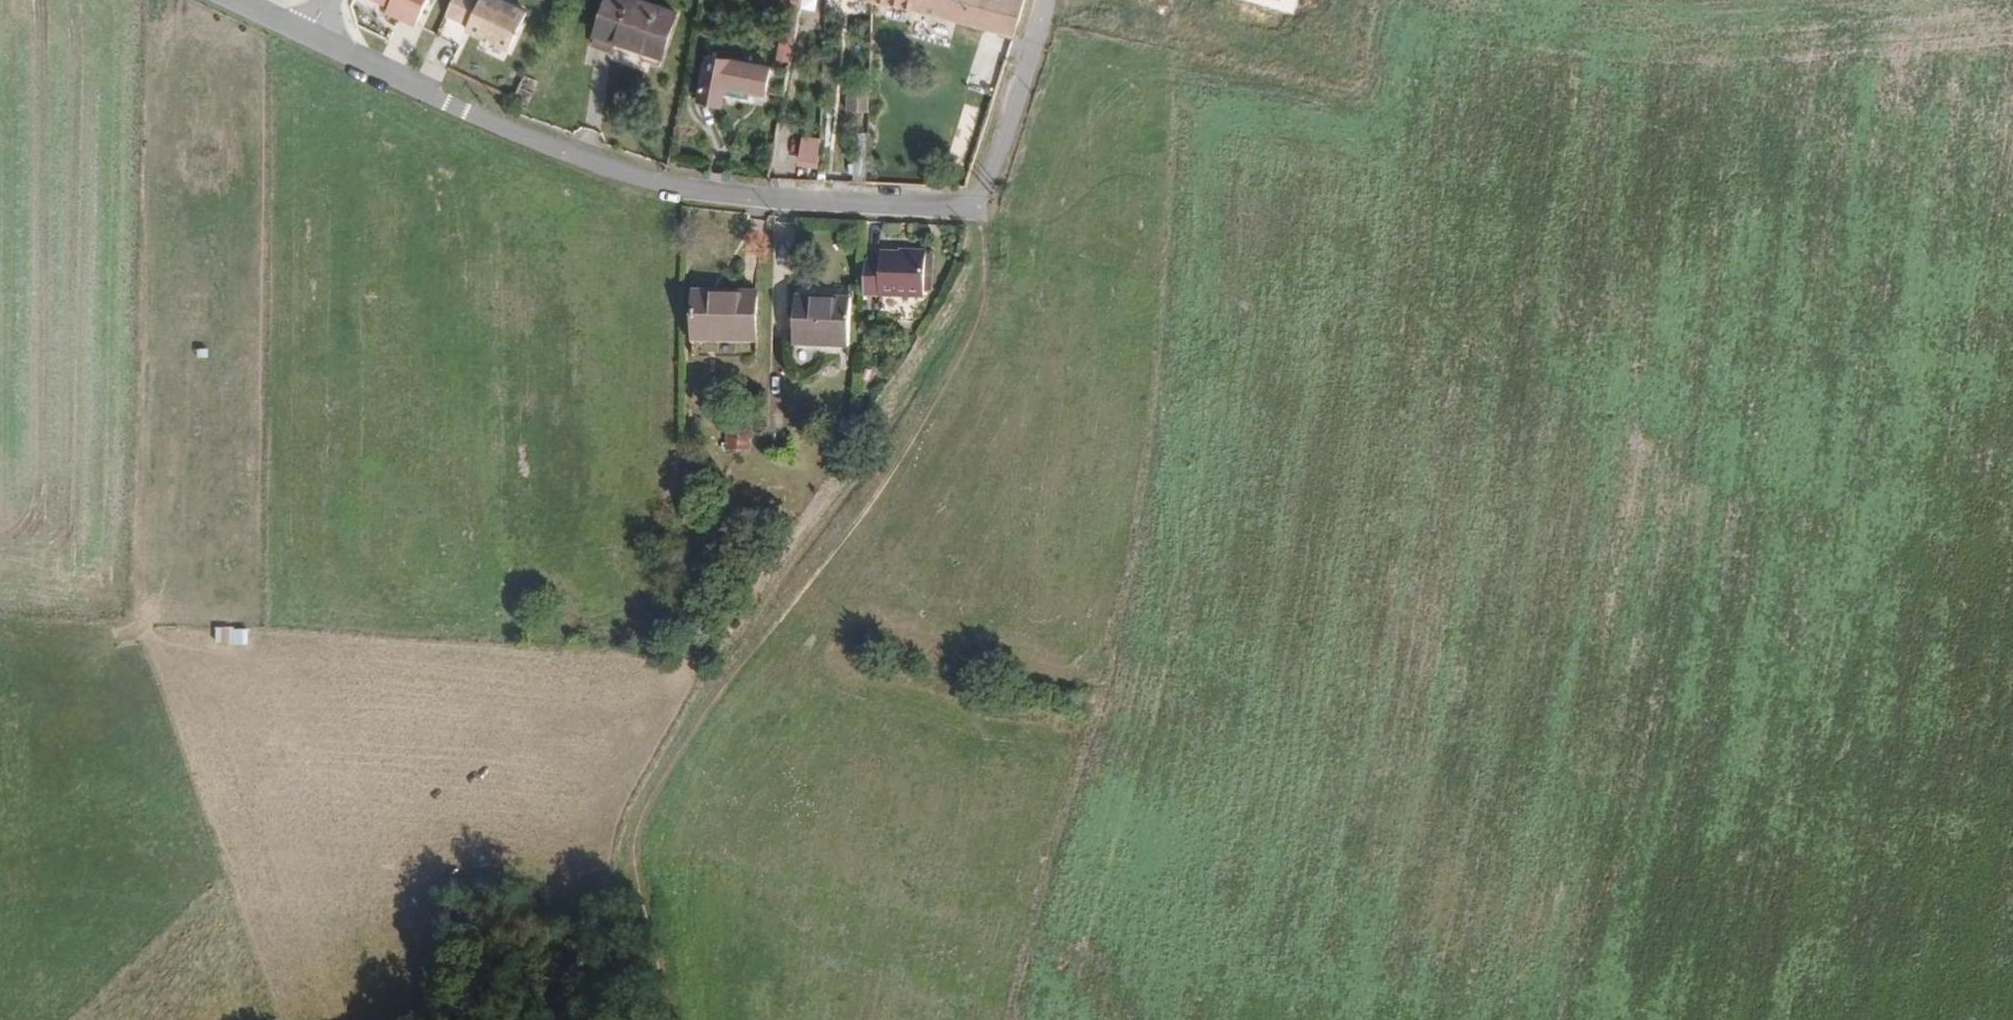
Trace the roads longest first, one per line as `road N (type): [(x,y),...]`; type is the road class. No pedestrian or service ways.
road 1 (track): [(659,1019),(625,855),(636,808),(688,720),(791,601),(907,426),(984,264),(979,242),(988,205)]
road 2 (residential): [(309,38),(588,165),(792,199),(988,205),(1045,0)]

